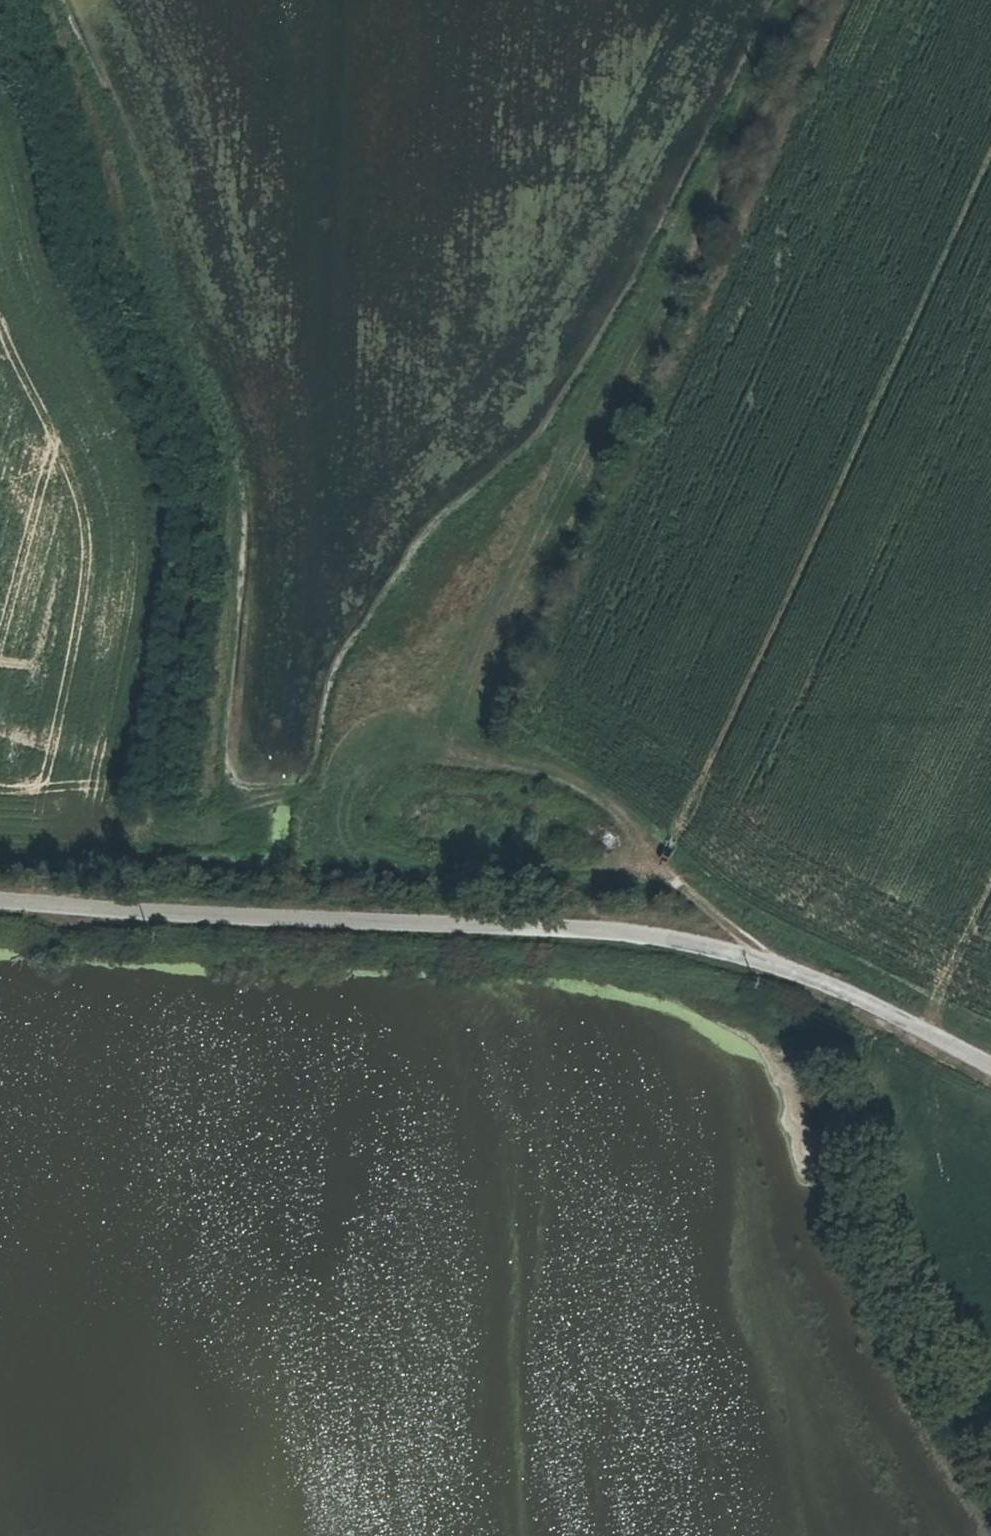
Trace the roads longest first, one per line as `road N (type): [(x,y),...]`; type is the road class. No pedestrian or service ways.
road 1 (unclassified): [(0,896),(199,919),(668,938),(792,967),(990,1069)]

